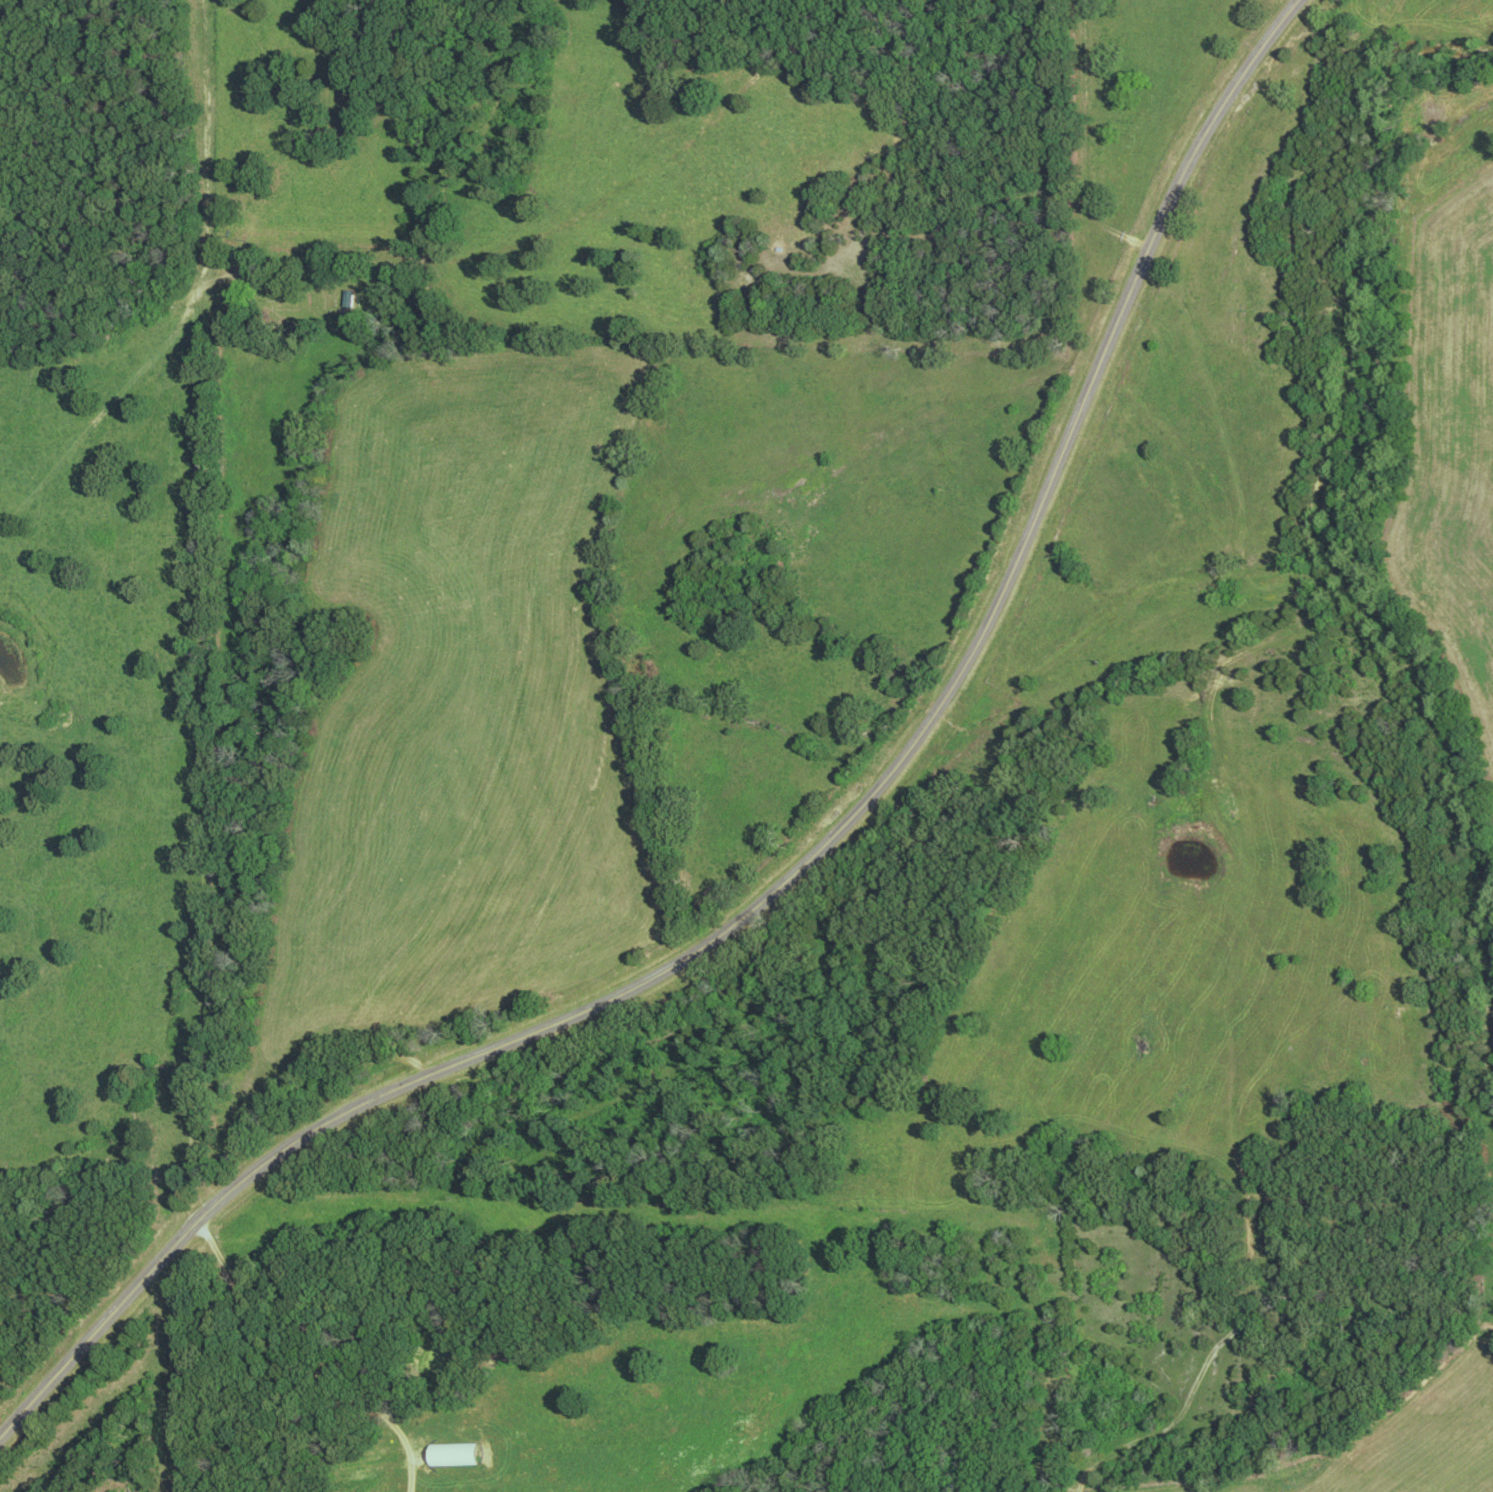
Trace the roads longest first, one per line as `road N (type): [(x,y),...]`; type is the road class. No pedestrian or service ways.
road 1 (tertiary): [(0,1447),(152,1272),(321,1134),(642,991),(724,938),(831,845),(895,773),(957,681),(1017,566),(1179,195),(1222,115),(1306,0)]
road 2 (residential): [(222,1208),(199,1186),(197,1160),(207,1012),(202,320),(211,0)]
road 3 (residential): [(0,1175),(199,1186)]

